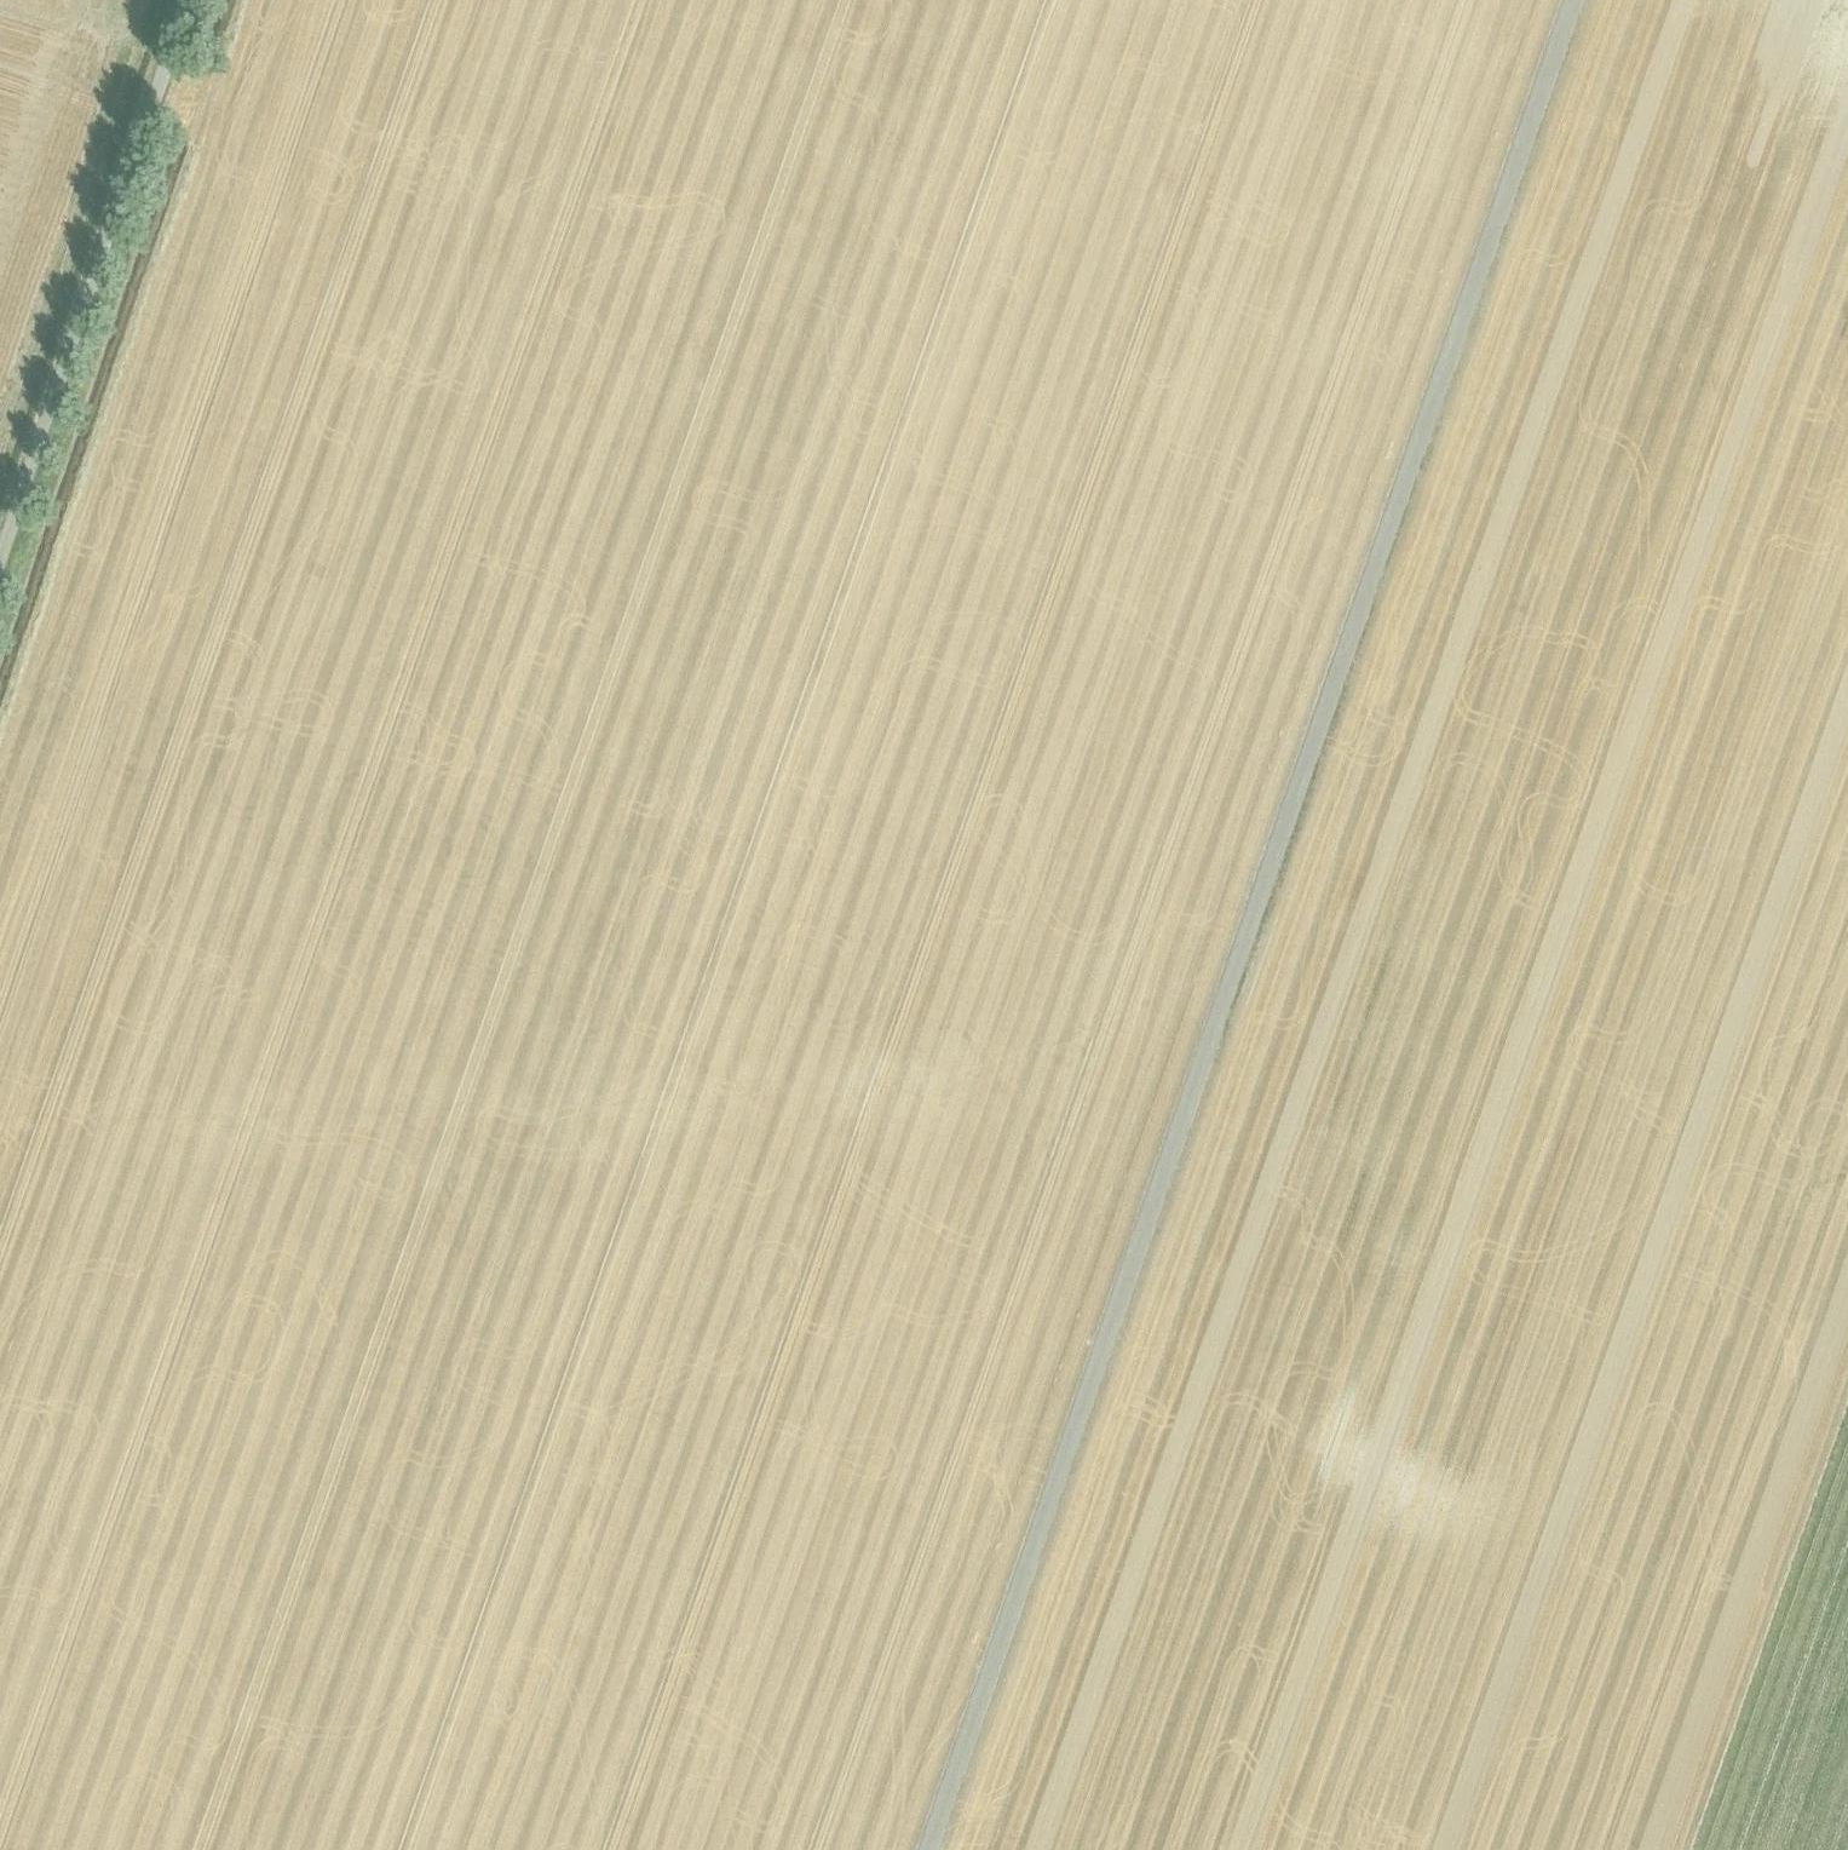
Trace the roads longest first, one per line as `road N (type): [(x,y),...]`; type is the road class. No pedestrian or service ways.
road 1 (unclassified): [(0,572),(190,0)]

